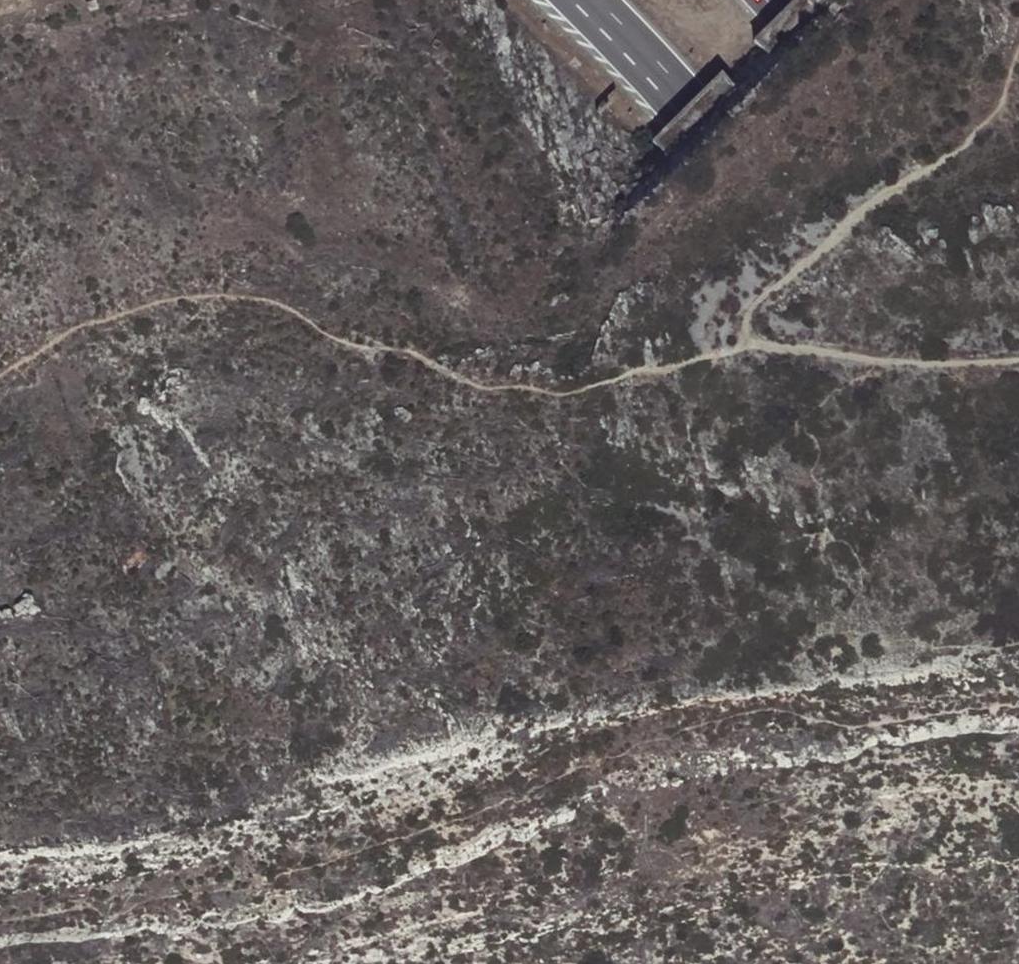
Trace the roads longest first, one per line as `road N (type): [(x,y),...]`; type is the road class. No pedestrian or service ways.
road 1 (motorway): [(577,0),(1018,443)]
road 2 (motorway): [(1018,239),(784,0)]

